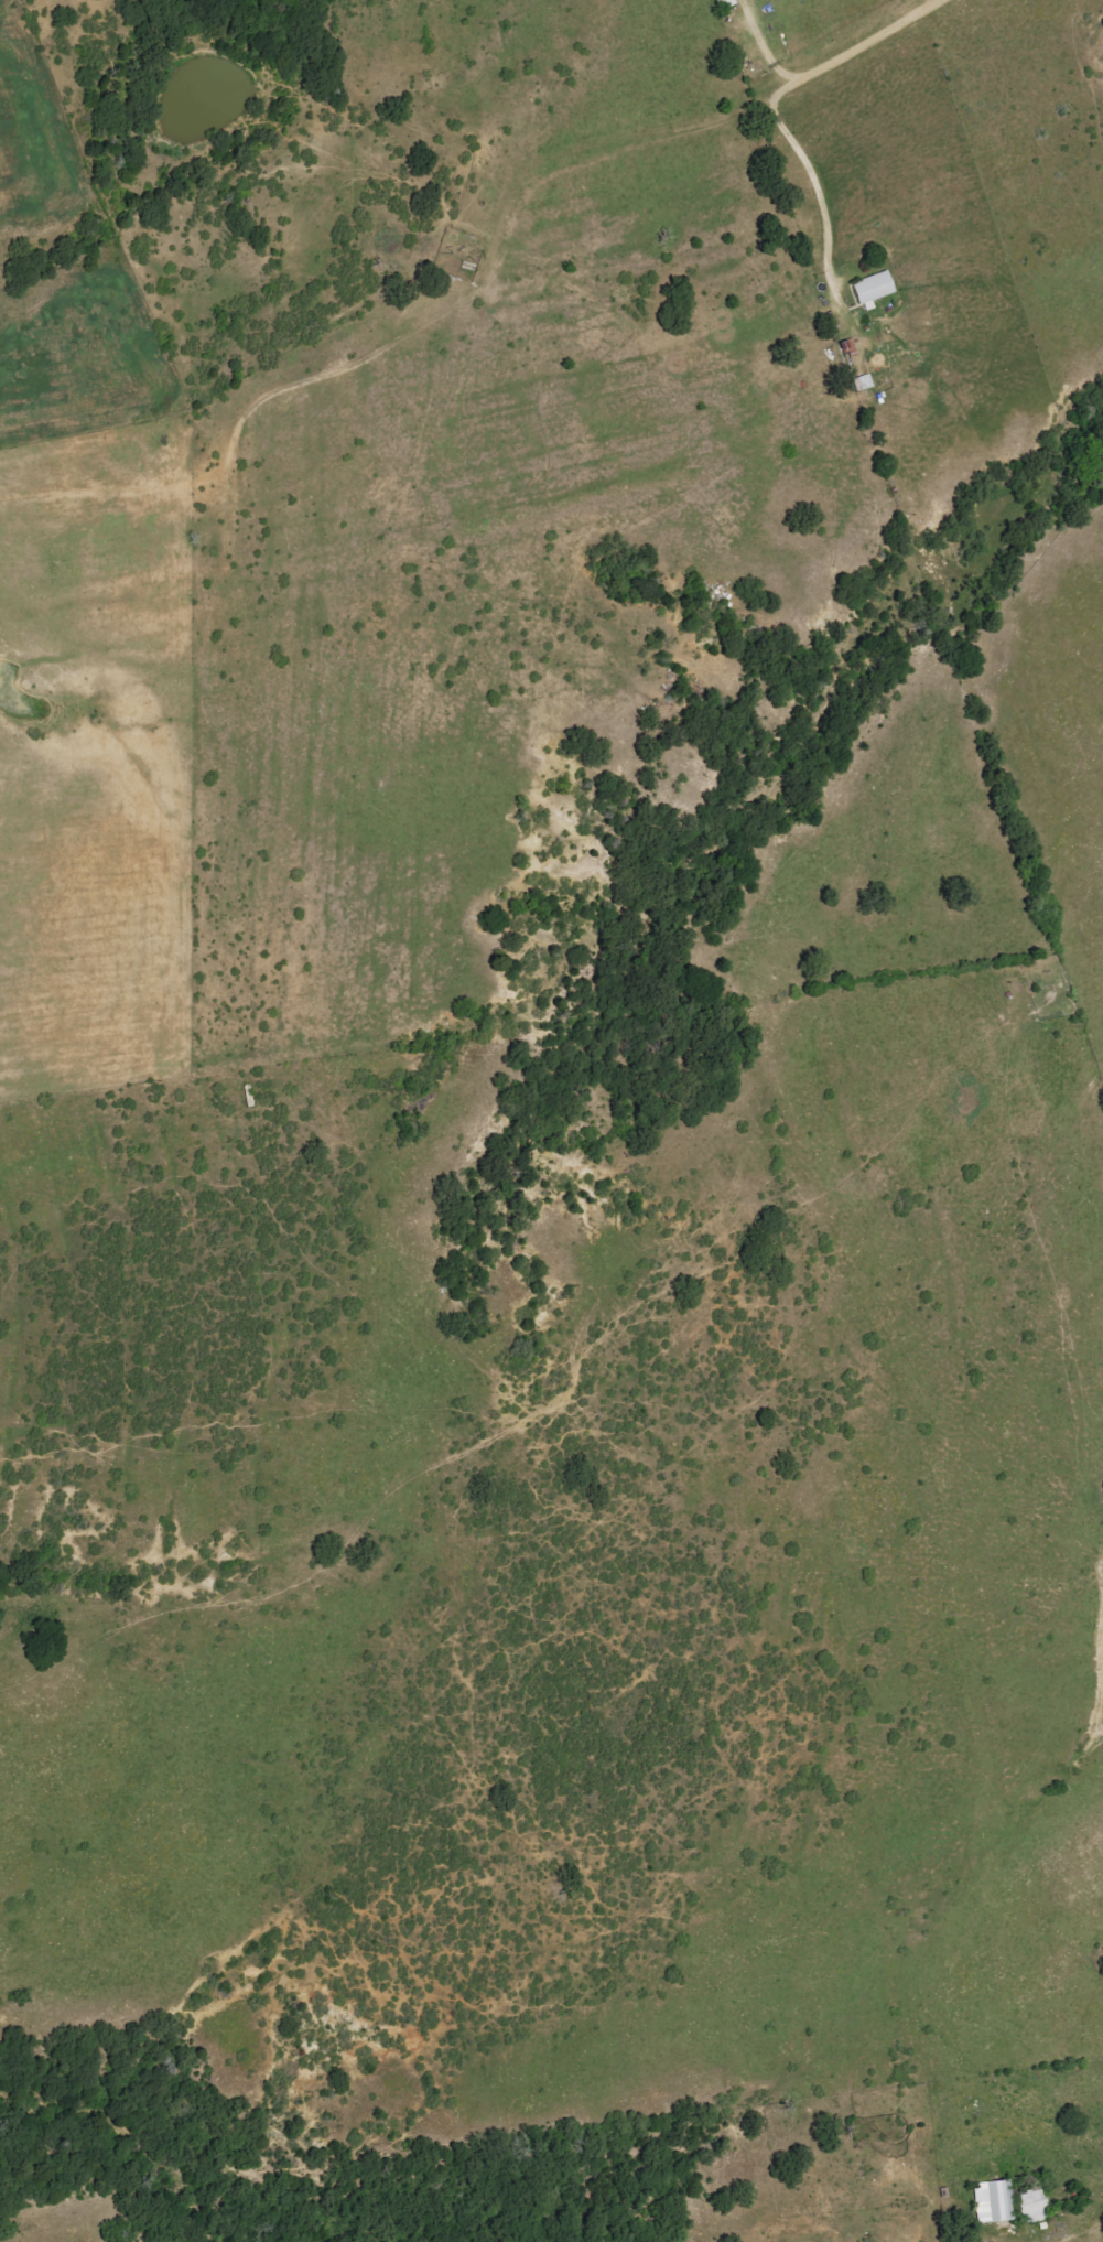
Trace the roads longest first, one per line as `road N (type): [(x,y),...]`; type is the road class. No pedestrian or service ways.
road 1 (residential): [(779,95),(937,0)]

